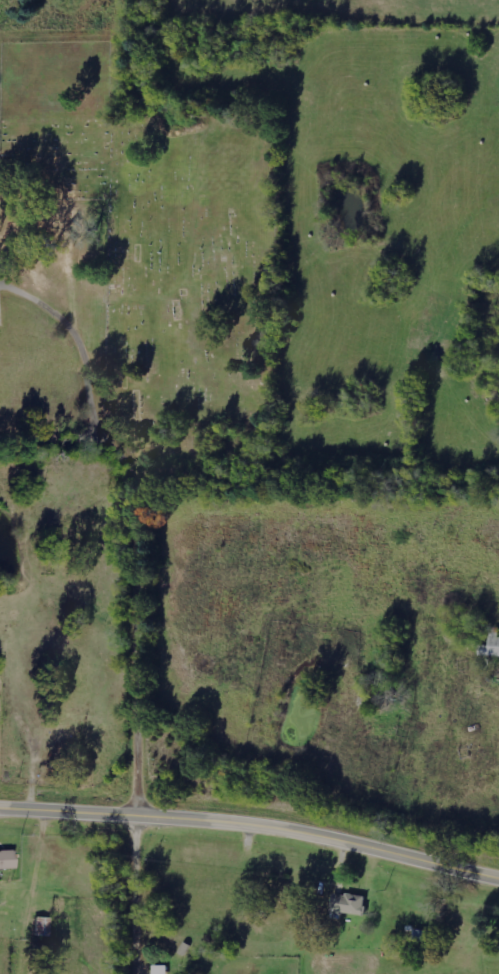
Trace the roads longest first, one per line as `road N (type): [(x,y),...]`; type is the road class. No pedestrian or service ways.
road 1 (residential): [(135,973),(141,491),(96,455),(0,452)]
road 2 (tertiary): [(498,867),(300,820),(0,803)]

